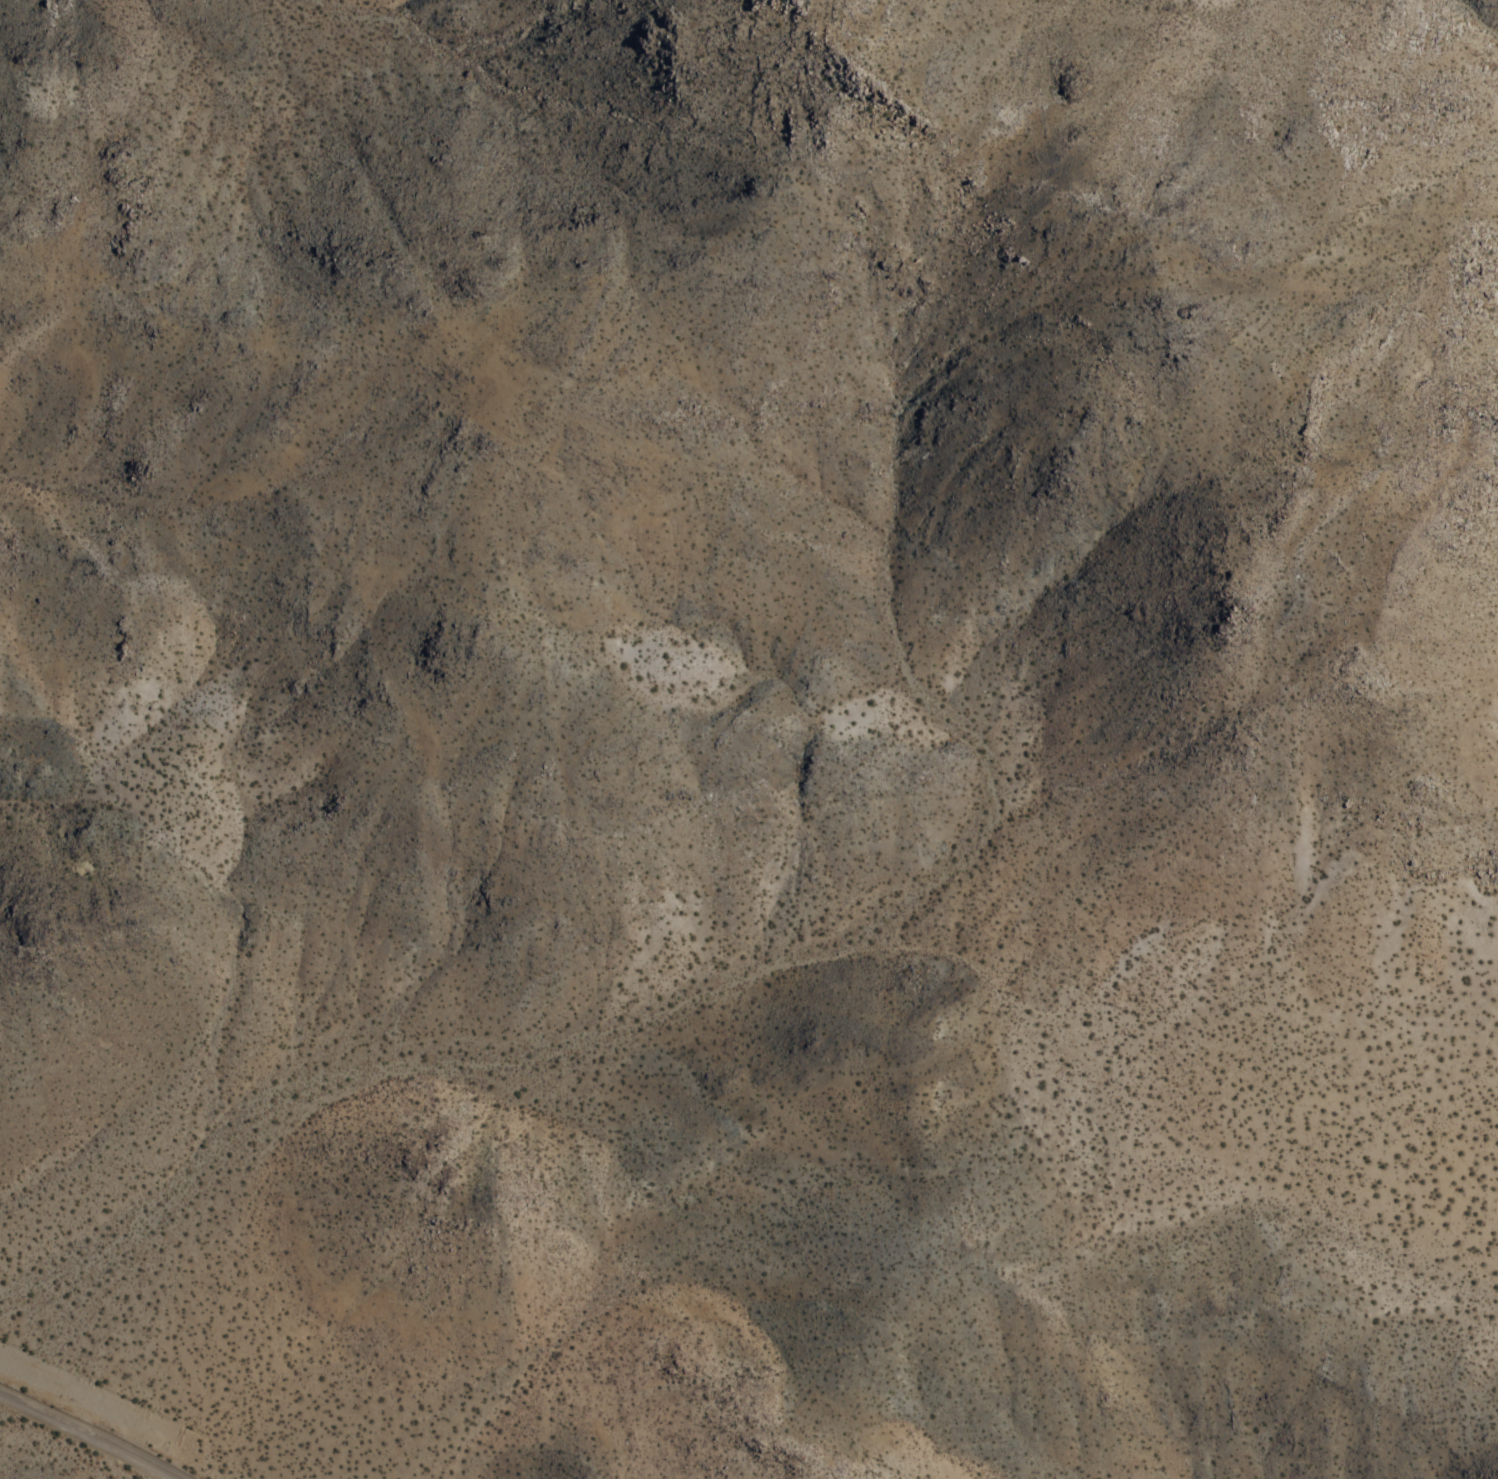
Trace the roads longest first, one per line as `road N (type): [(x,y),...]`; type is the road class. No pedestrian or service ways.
road 1 (residential): [(176,1478),(0,1397)]

